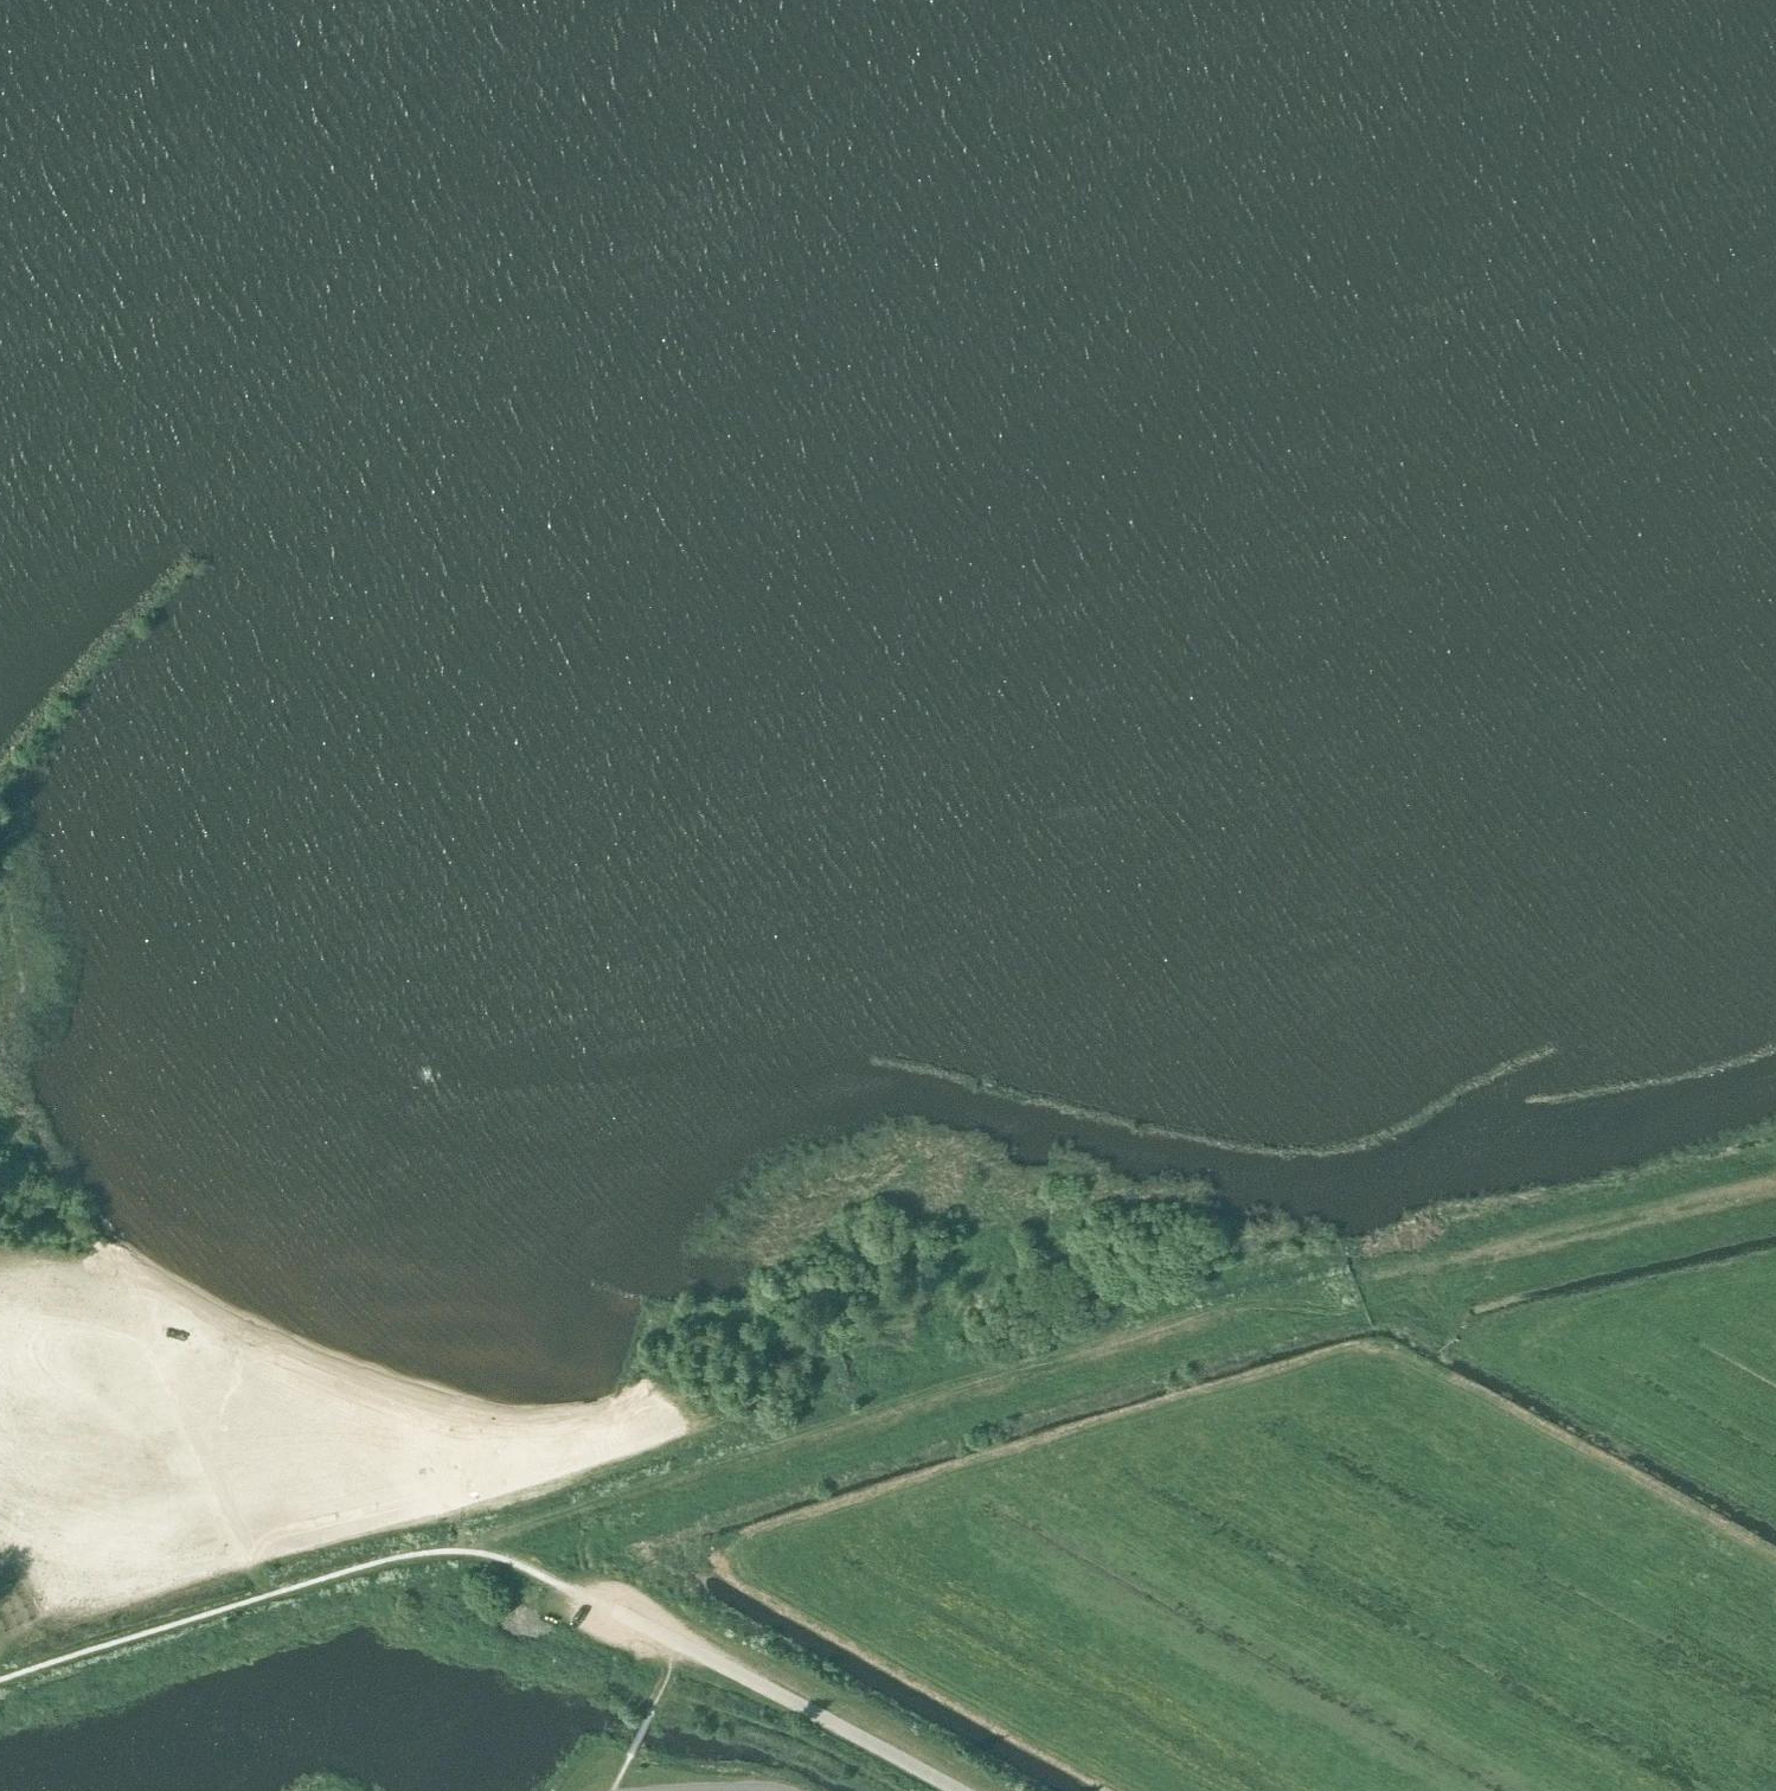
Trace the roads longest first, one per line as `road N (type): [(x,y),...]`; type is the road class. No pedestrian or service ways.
road 1 (residential): [(957,1790),(615,1611)]

